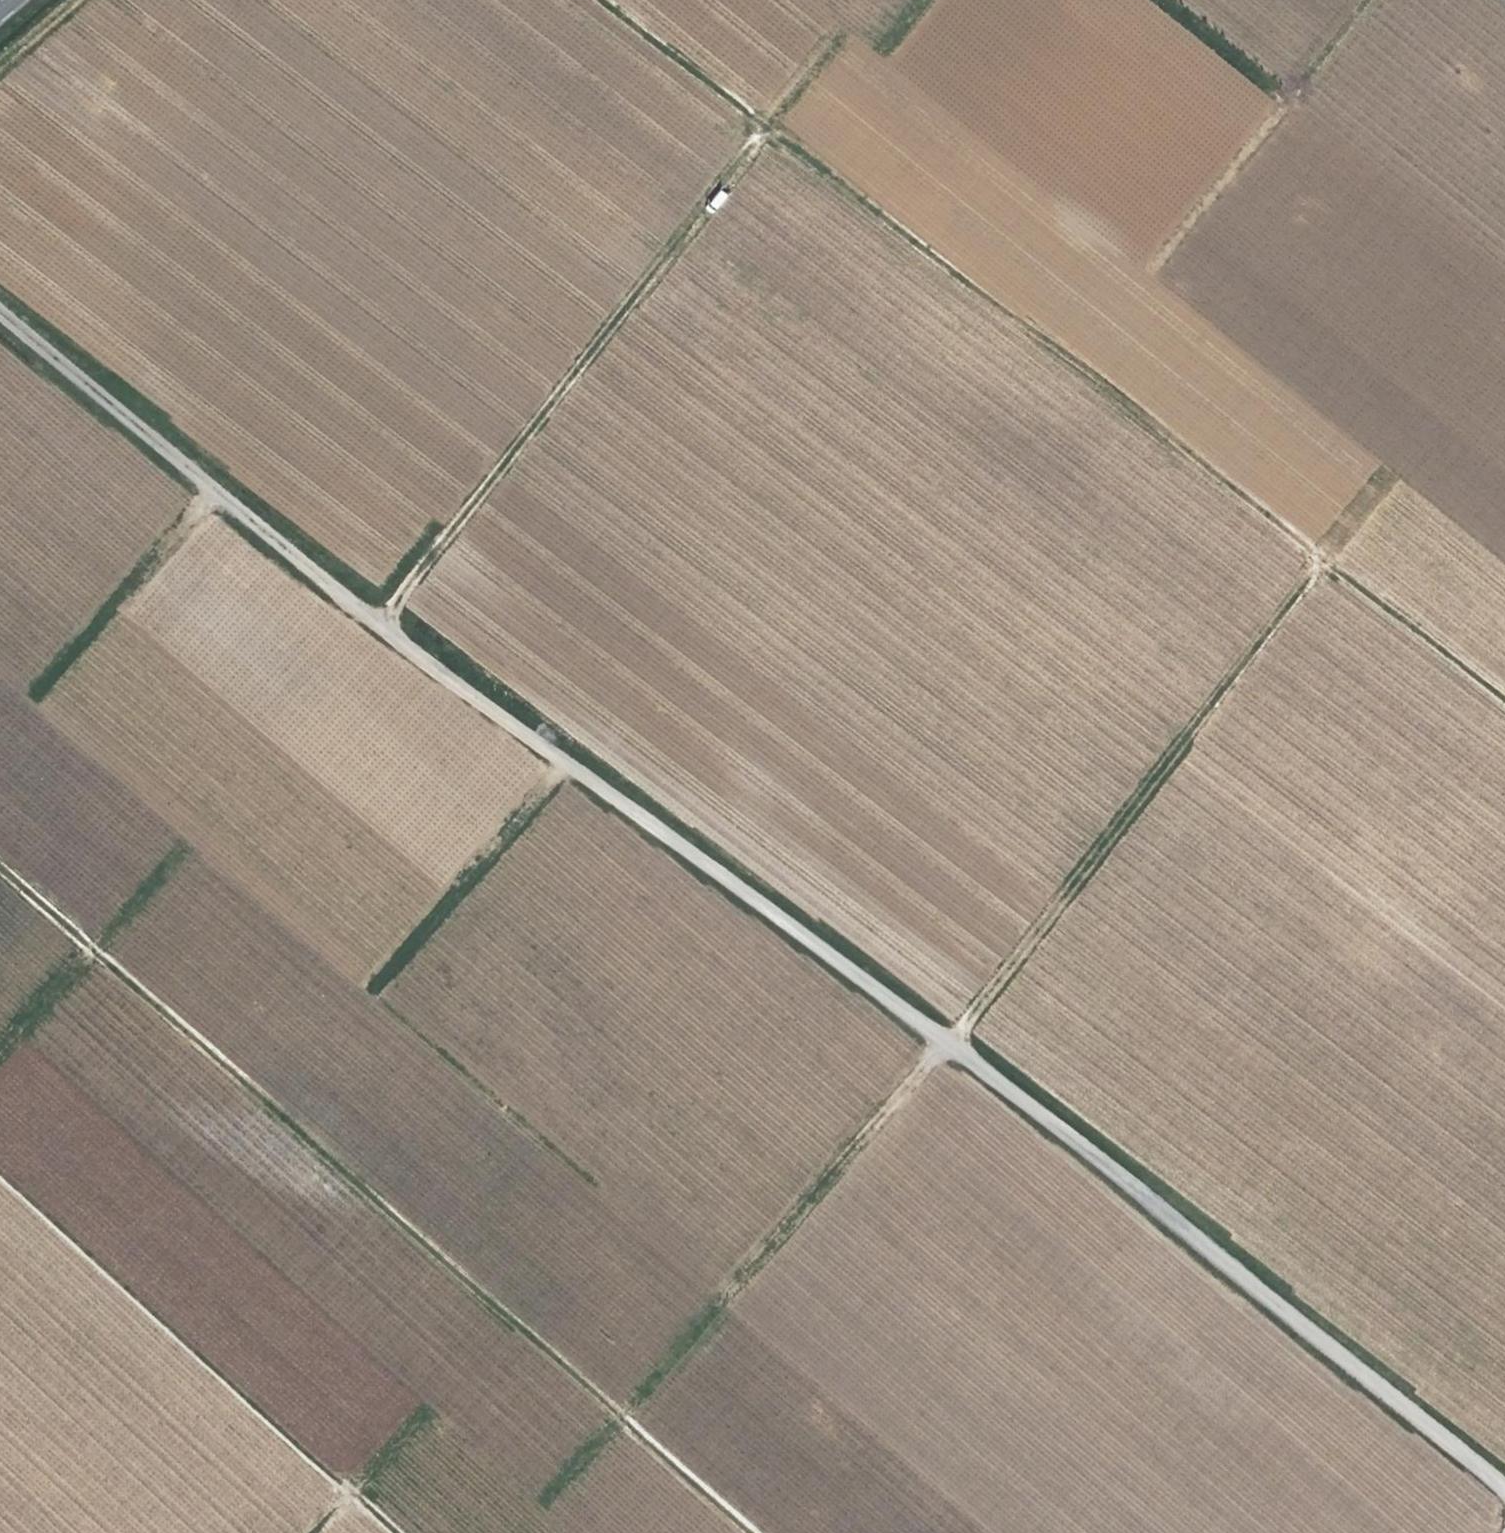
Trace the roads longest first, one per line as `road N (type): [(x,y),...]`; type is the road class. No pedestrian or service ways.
road 1 (track): [(0,309),(207,490),(952,1042),(1504,1490)]
road 2 (track): [(943,1036),(619,1417),(754,1532)]
road 3 (track): [(392,1532),(0,1175)]
road 4 (track): [(1366,0),(1153,267)]
road 5 (track): [(1322,563),(1504,700)]

